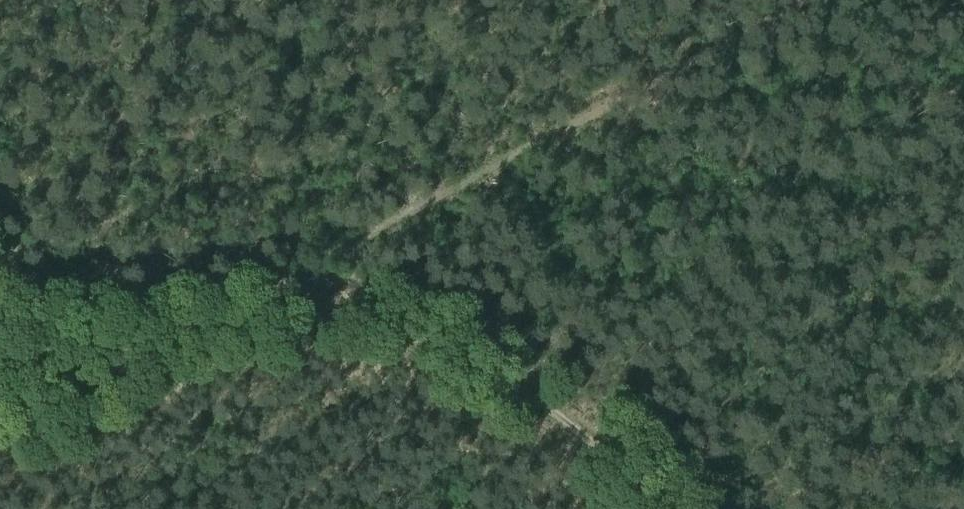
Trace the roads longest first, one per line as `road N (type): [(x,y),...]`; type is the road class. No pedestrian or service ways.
road 1 (track): [(232,327),(385,226),(805,0)]
road 2 (track): [(316,314),(391,327),(522,391),(657,508)]
road 3 (track): [(0,316),(31,332),(114,344),(316,314)]

